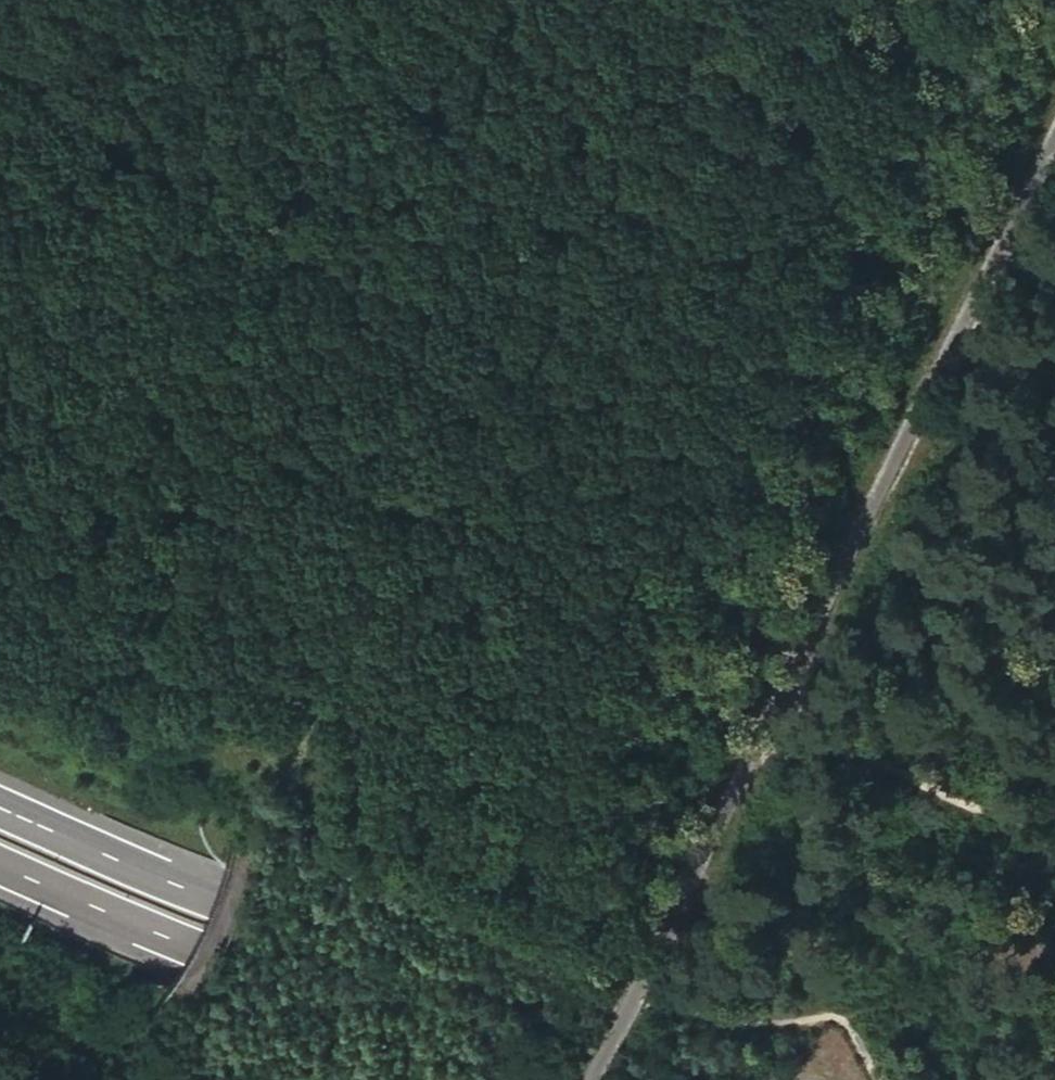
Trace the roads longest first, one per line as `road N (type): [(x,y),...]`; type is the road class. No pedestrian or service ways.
road 1 (track): [(0,691),(128,751),(247,758),(252,798),(237,885),(170,1010),(113,1057),(0,1007)]
road 2 (trunk): [(534,1079),(201,903),(0,814)]
road 3 (trunk): [(0,874),(175,953),(416,1079)]
road 4 (track): [(770,712),(1054,851)]

